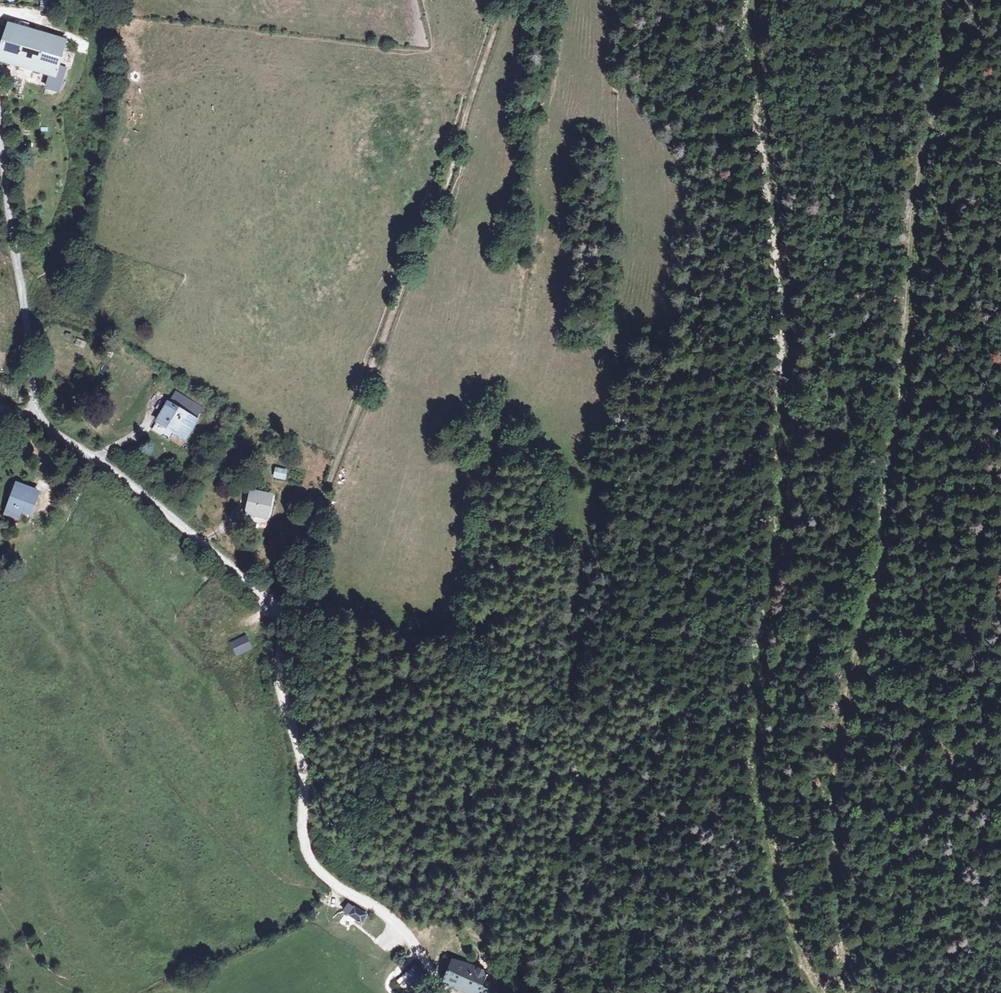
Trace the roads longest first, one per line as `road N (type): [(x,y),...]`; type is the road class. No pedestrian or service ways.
road 1 (residential): [(0,115),(31,415),(261,589),(277,622),(302,757),(308,855),(336,886),(401,931),(436,979)]
road 2 (track): [(823,992),(786,907),(761,785),(790,412),(789,325),(757,0)]
road 3 (track): [(846,992),(835,927),(831,769),(896,459),(914,180),(943,0)]

